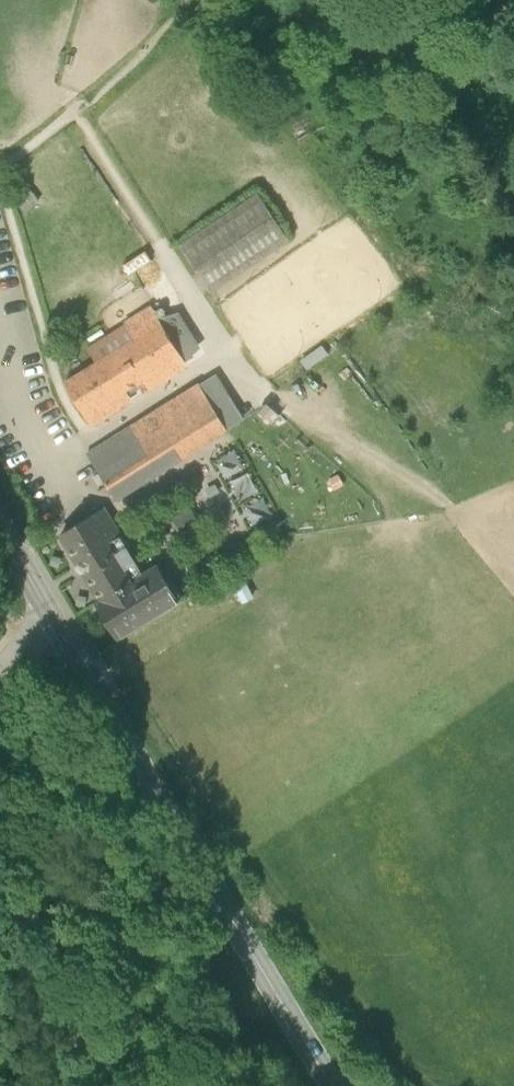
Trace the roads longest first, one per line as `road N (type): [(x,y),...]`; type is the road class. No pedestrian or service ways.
road 1 (tertiary): [(0,526),(334,1085)]
road 2 (track): [(513,230),(439,115),(387,68),(324,25),(195,0)]
road 3 (track): [(0,830),(62,990),(81,1085)]
road 4 (track): [(74,111),(156,241)]
road 5 (track): [(195,0),(85,102)]

